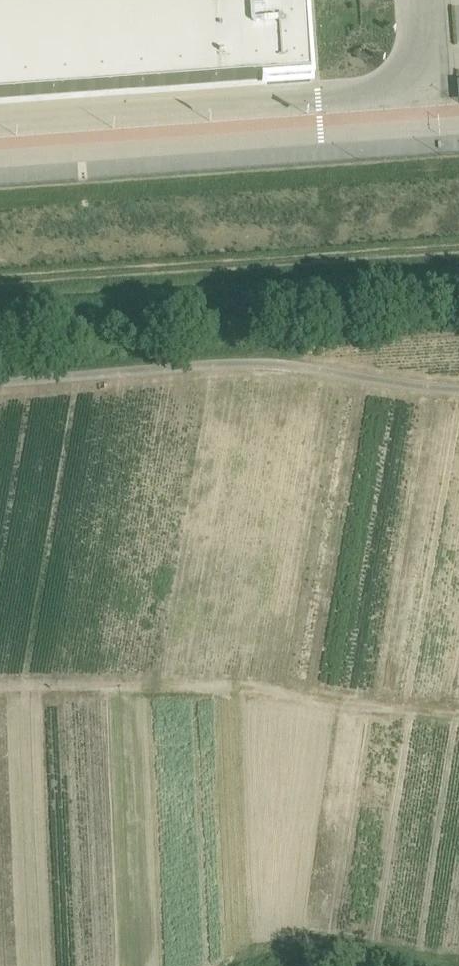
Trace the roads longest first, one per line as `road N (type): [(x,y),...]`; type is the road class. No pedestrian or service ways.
road 1 (unclassified): [(458,388),(270,362),(0,383)]

